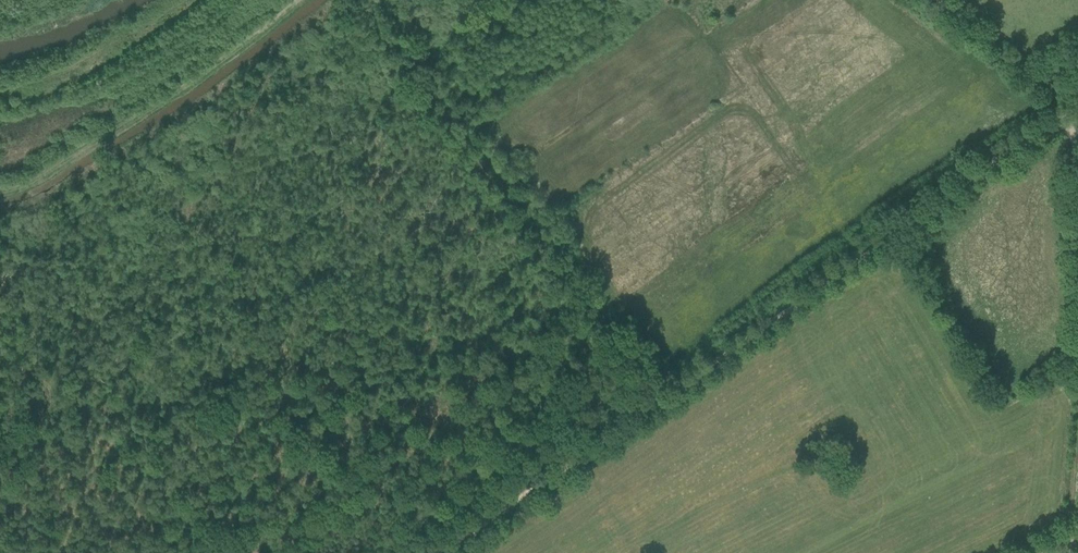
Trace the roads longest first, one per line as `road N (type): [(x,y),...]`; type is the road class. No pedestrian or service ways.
road 1 (track): [(1060,121),(439,552)]

